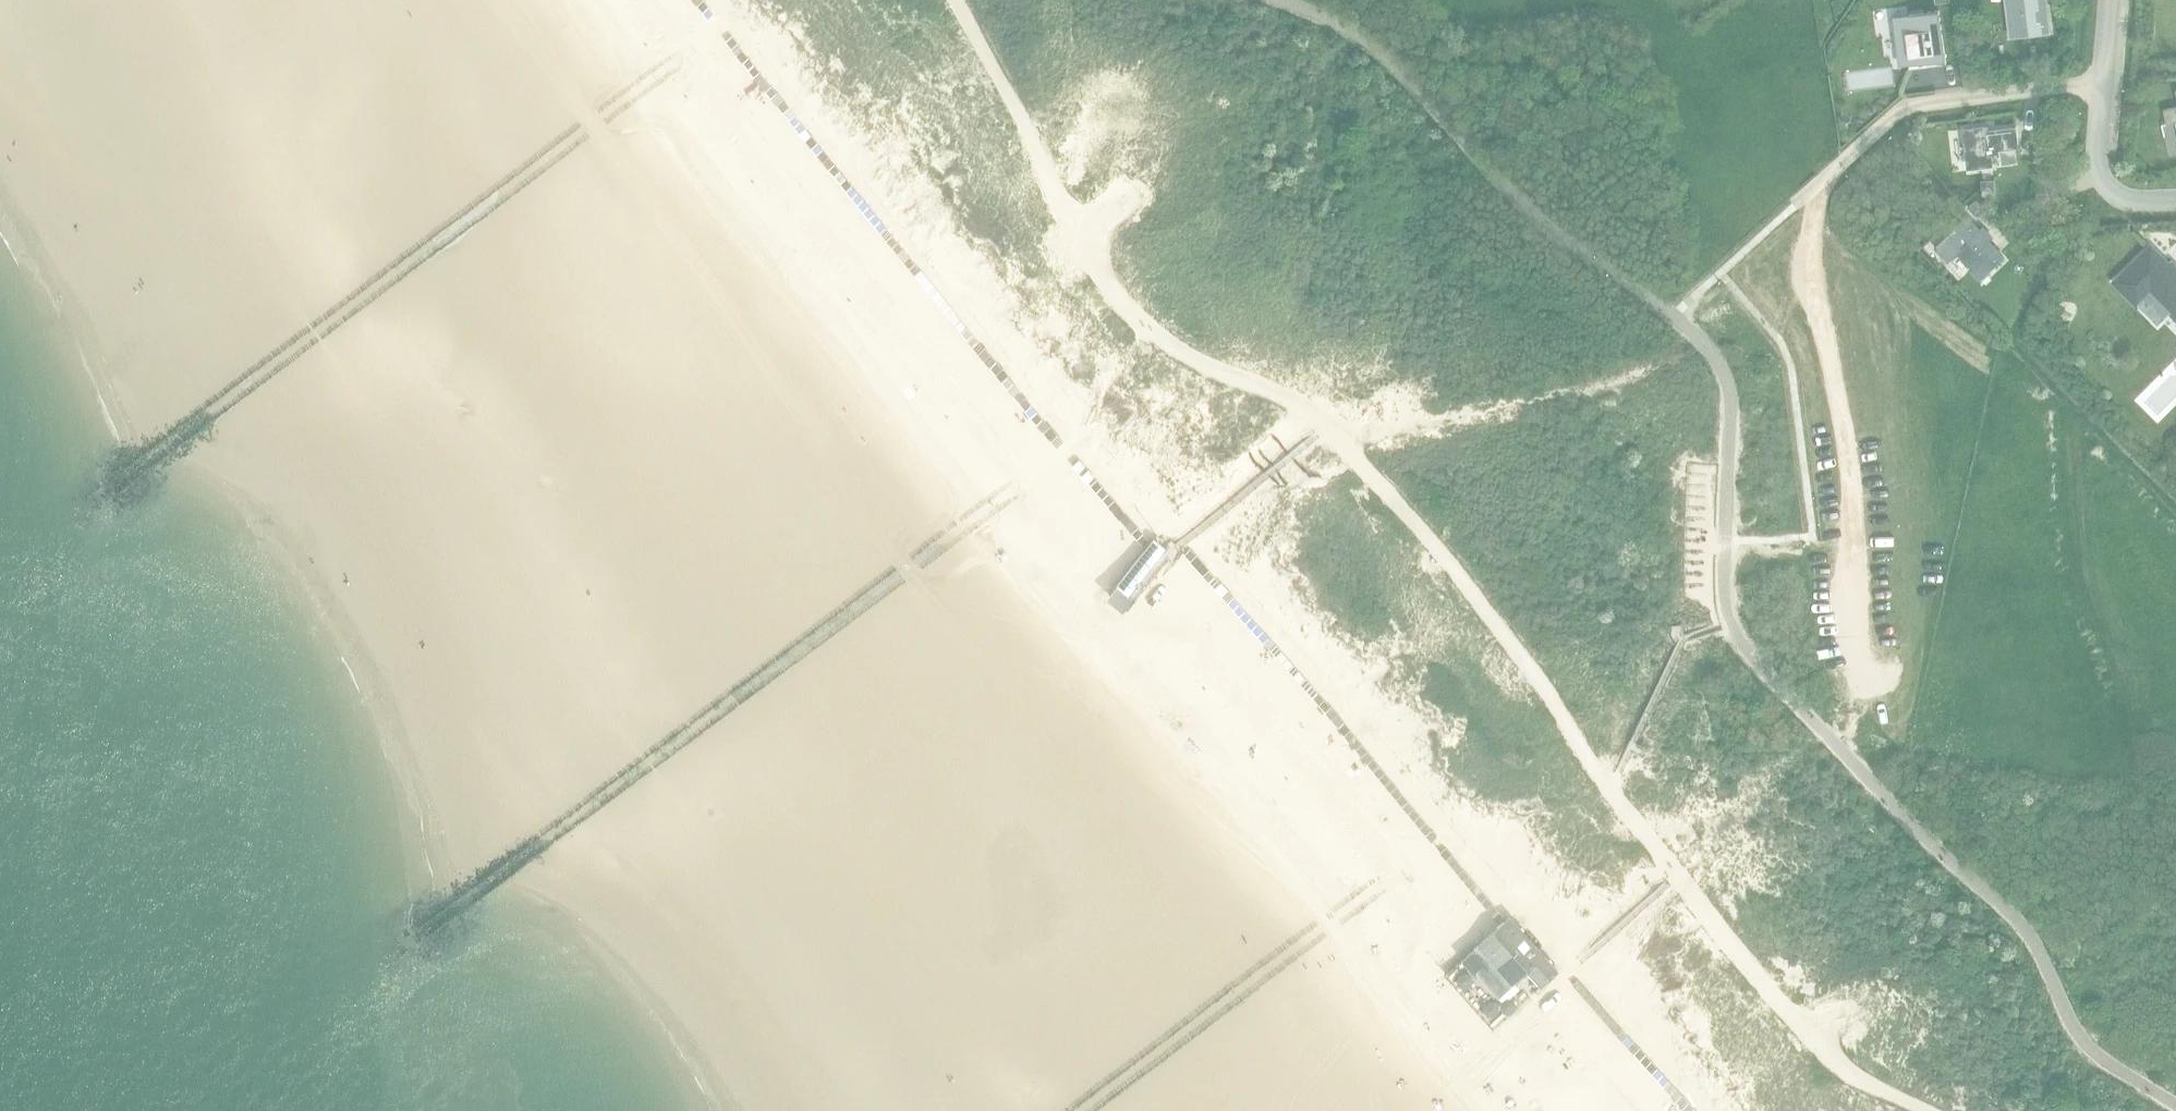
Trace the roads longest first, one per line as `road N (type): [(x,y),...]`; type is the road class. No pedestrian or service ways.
road 1 (unclassified): [(1818,181),(1908,104),(2102,82)]
road 2 (unclassified): [(2175,200),(2134,200),(2101,175),(2102,82)]

